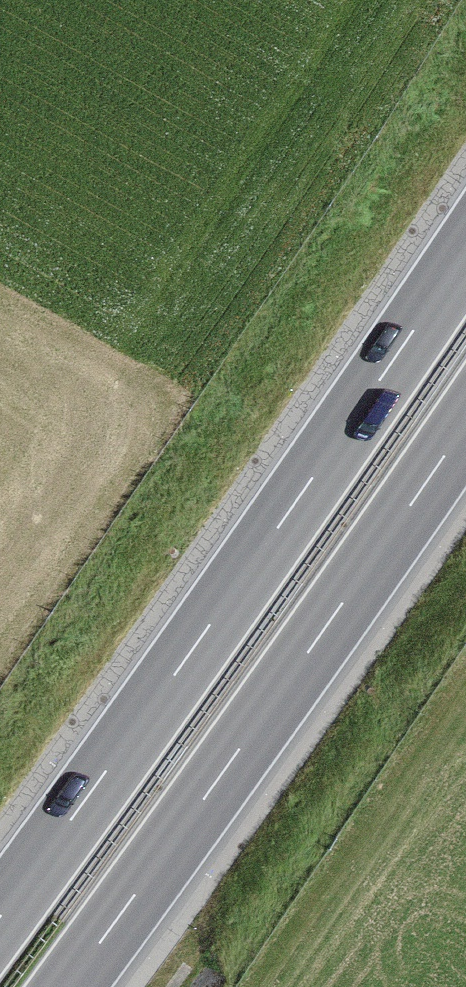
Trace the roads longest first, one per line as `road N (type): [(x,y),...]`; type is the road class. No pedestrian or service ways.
road 1 (motorway): [(465,244),(0,910)]
road 2 (motorway): [(63,986),(465,413)]

